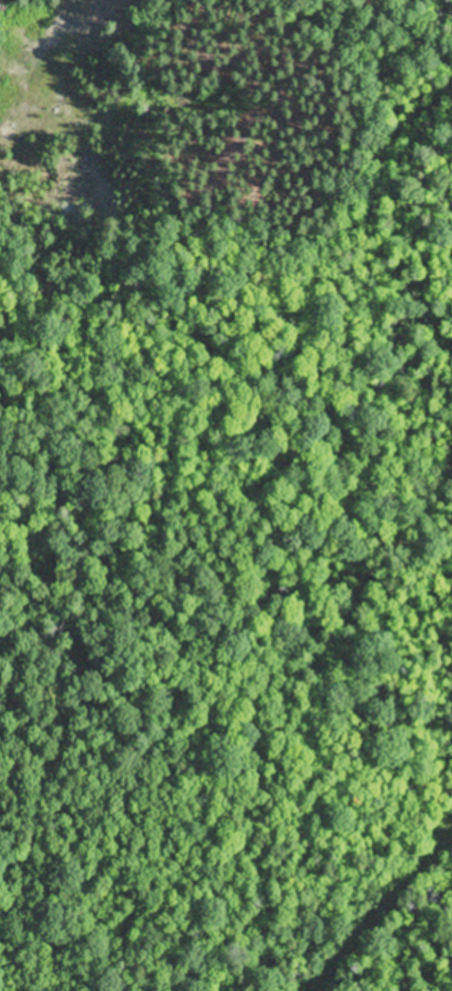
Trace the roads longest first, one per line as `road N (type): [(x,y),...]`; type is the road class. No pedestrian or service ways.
road 1 (residential): [(451,833),(309,990)]

